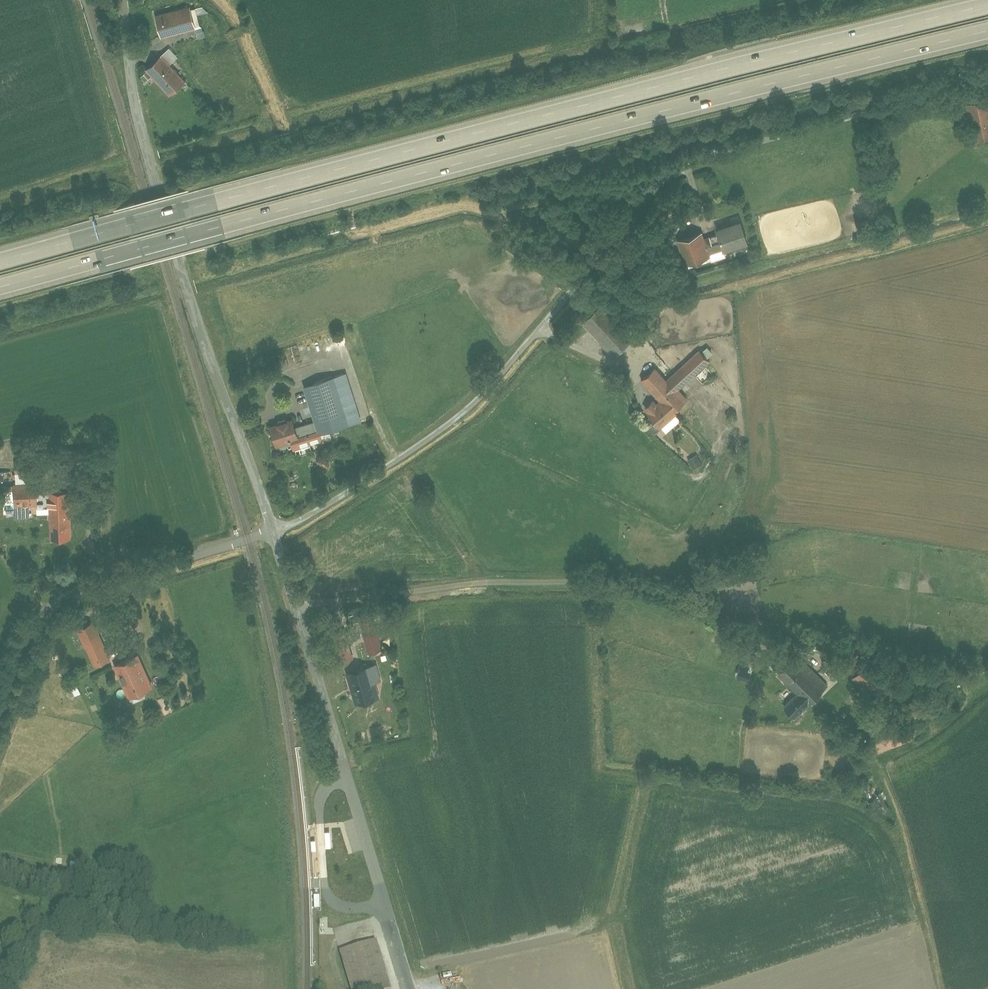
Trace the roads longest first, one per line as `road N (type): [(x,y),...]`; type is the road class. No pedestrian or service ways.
road 1 (motorway): [(0,286),(987,29)]
road 2 (motorway): [(987,0),(0,255)]
road 3 (residential): [(987,75),(937,83),(681,166),(478,400),(327,507),(275,534)]
road 4 (unclassified): [(275,534),(200,332),(143,140),(125,0)]
road 5 (unclassified): [(410,988),(275,534)]
road 6 (residential): [(275,534),(90,577),(48,597),(25,628),(0,705)]

